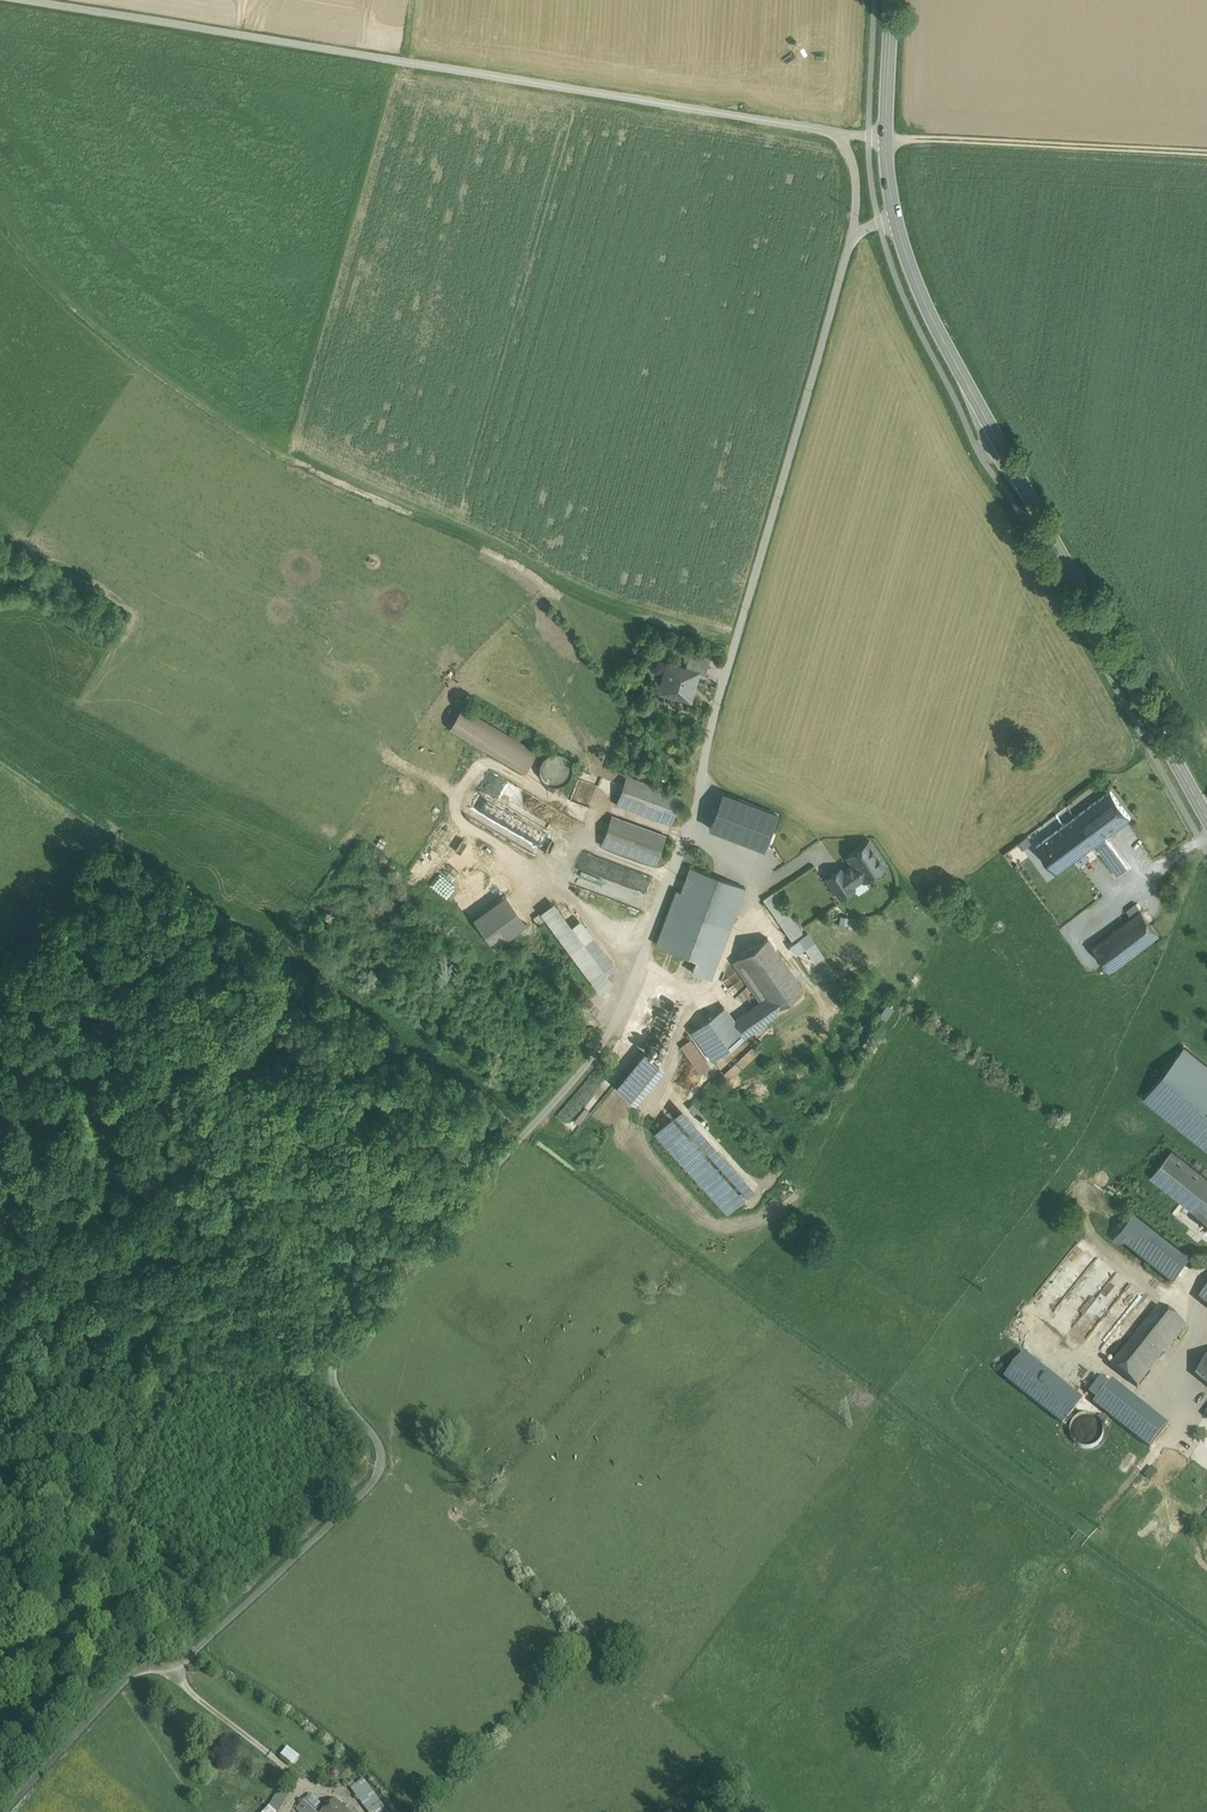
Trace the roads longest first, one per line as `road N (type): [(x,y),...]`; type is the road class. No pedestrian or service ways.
road 1 (track): [(895,216),(851,240),(712,720),(699,809),(613,1029),(338,1348),(329,1373),(336,1396),(373,1432),(384,1456),(378,1484),(170,1673)]
road 2 (track): [(605,801),(608,774),(586,713),(613,666),(534,574),(505,551),(267,447),(101,327),(0,209)]
road 3 (unclassified): [(886,137),(53,0)]
road 4 (secondary): [(886,137),(895,216),(915,279),(1206,817)]
road 5 (track): [(983,1811),(983,1744),(994,1702),(1027,1620),(1100,1516)]
road 6 (track): [(1206,152),(886,137)]
road 7 (track): [(248,678),(258,694),(335,702),(439,733),(463,788)]
road 8 (track): [(170,1673),(310,1790)]
road 9 (track): [(702,787),(613,666)]
road 10 (secondary): [(892,0),(886,137)]
road 11 (track): [(641,1120),(624,1129),(596,1117),(582,1135),(564,1138),(539,1117)]

